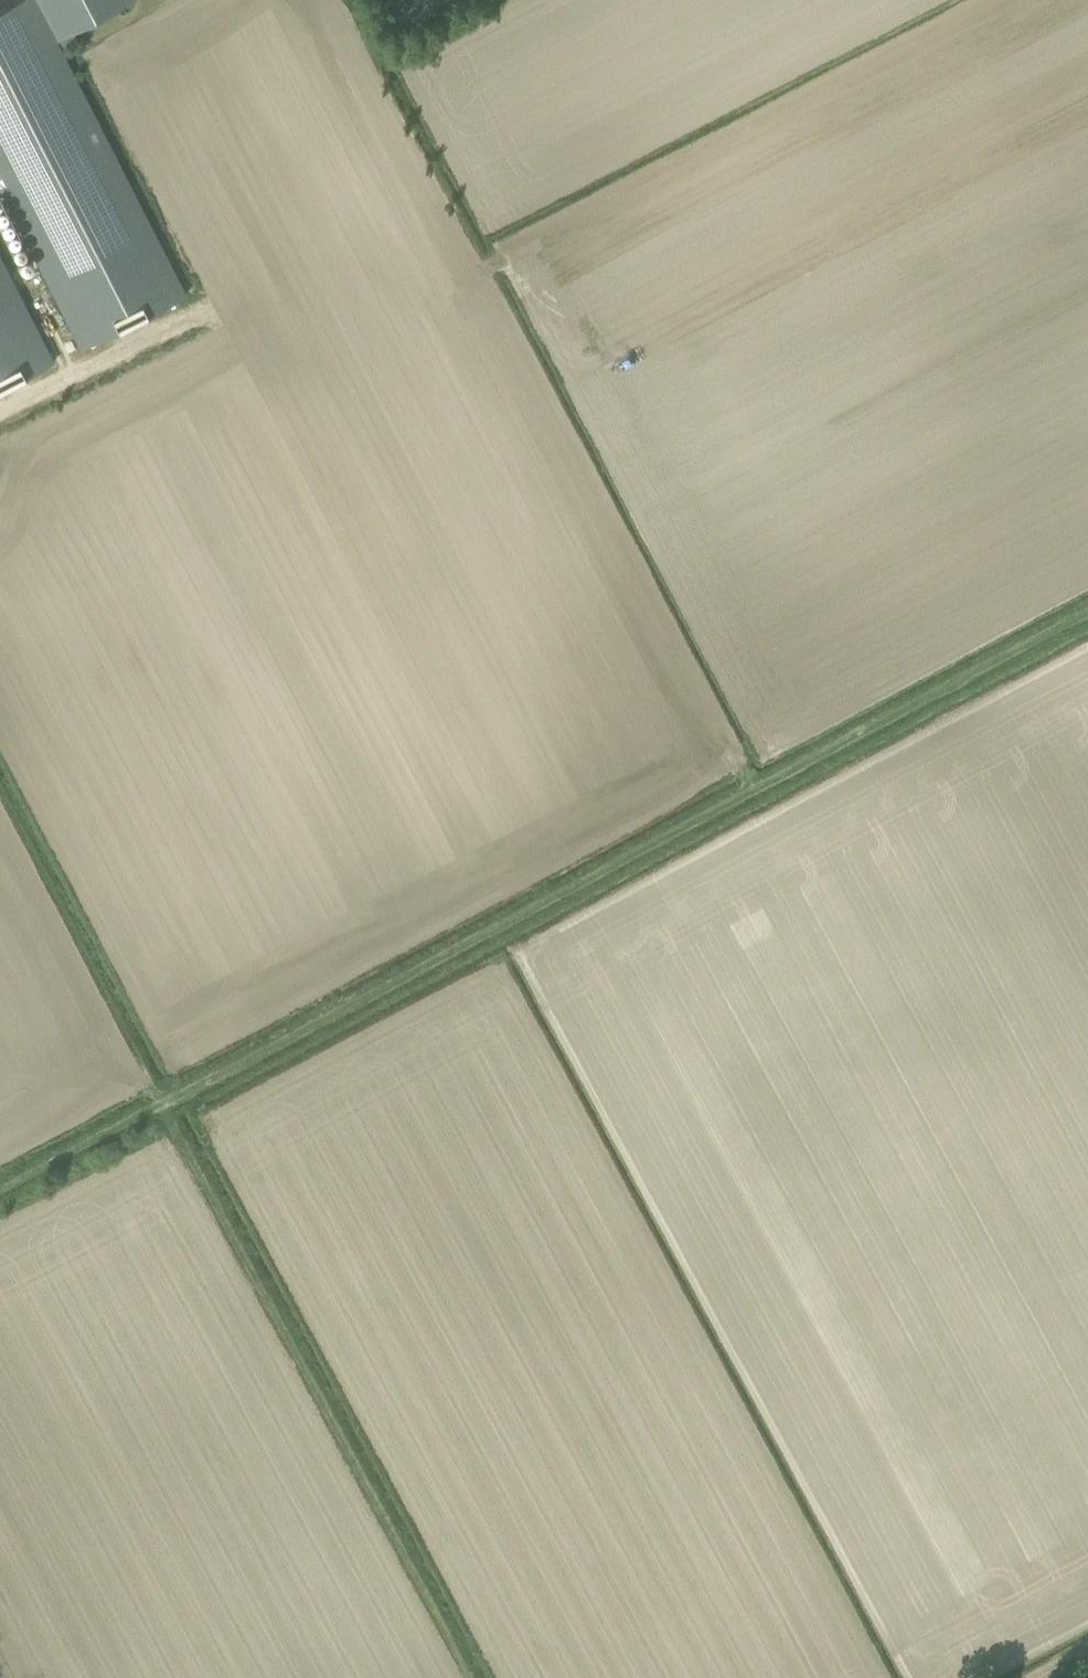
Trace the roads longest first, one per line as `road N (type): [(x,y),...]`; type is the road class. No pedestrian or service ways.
road 1 (track): [(1087,613),(0,1189)]
road 2 (track): [(471,1677),(162,1103)]

